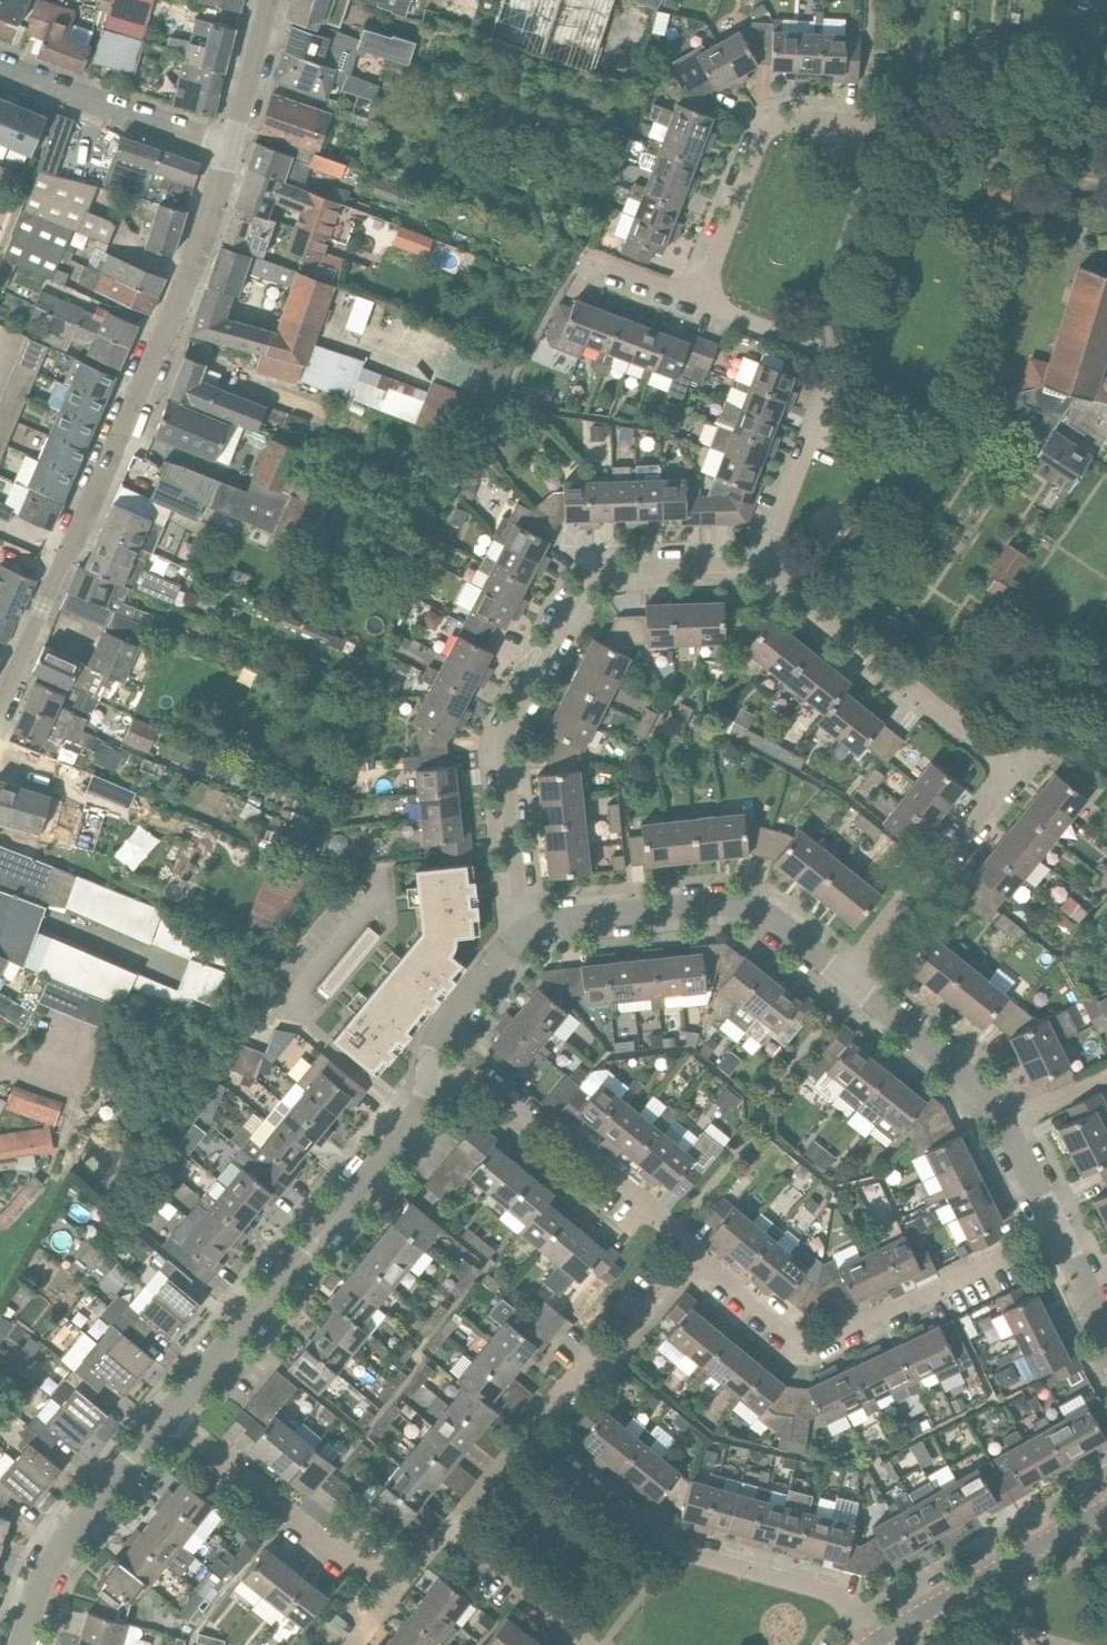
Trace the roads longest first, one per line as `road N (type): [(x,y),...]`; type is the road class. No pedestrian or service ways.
road 1 (residential): [(0,703),(170,322),(226,148)]
road 2 (residential): [(535,927),(524,907),(507,735),(581,589),(616,570),(762,573)]
road 3 (residential): [(697,1261),(794,1342),(825,1345),(1061,1231)]
road 4 (residential): [(870,1642),(847,1598),(824,1584),(653,1534),(526,1432)]
road 5 (residential): [(413,1118),(166,1416)]
road 6 (residential): [(762,573),(836,370),(818,347),(701,299)]
road 7 (residential): [(853,985),(769,919),(737,907),(535,927)]
road 8 (residential): [(701,299),(764,135),(790,122),(866,125),(869,75)]
road 9 (residential): [(697,1261),(659,1218),(503,1095),(433,1073)]
road 10 (residential): [(1017,771),(762,573)]
road 11 (residential): [(395,1593),(166,1416)]
road 12 (residential): [(413,1118),(290,1013),(360,917)]
road 13 (residential): [(21,1644),(49,1560),(166,1416)]
road 14 (tertiary): [(870,1642),(1106,1507)]
road 15 (residential): [(853,985),(1017,771)]
road 16 (residential): [(526,1432),(583,1362),(618,1351),(697,1261)]
road 17 (residential): [(226,148),(0,67)]
road 18 (residential): [(1007,1122),(984,1092),(853,985)]
road 19 (residential): [(535,927),(448,1023),(433,1073)]
road 20 (residential): [(571,1644),(447,1526)]
road 21 (residential): [(226,148),(265,0)]
road 22 (residential): [(701,299),(578,254)]
road 23 (residential): [(447,1526),(526,1432)]
road 24 (residential): [(1061,1231),(1007,1122)]

